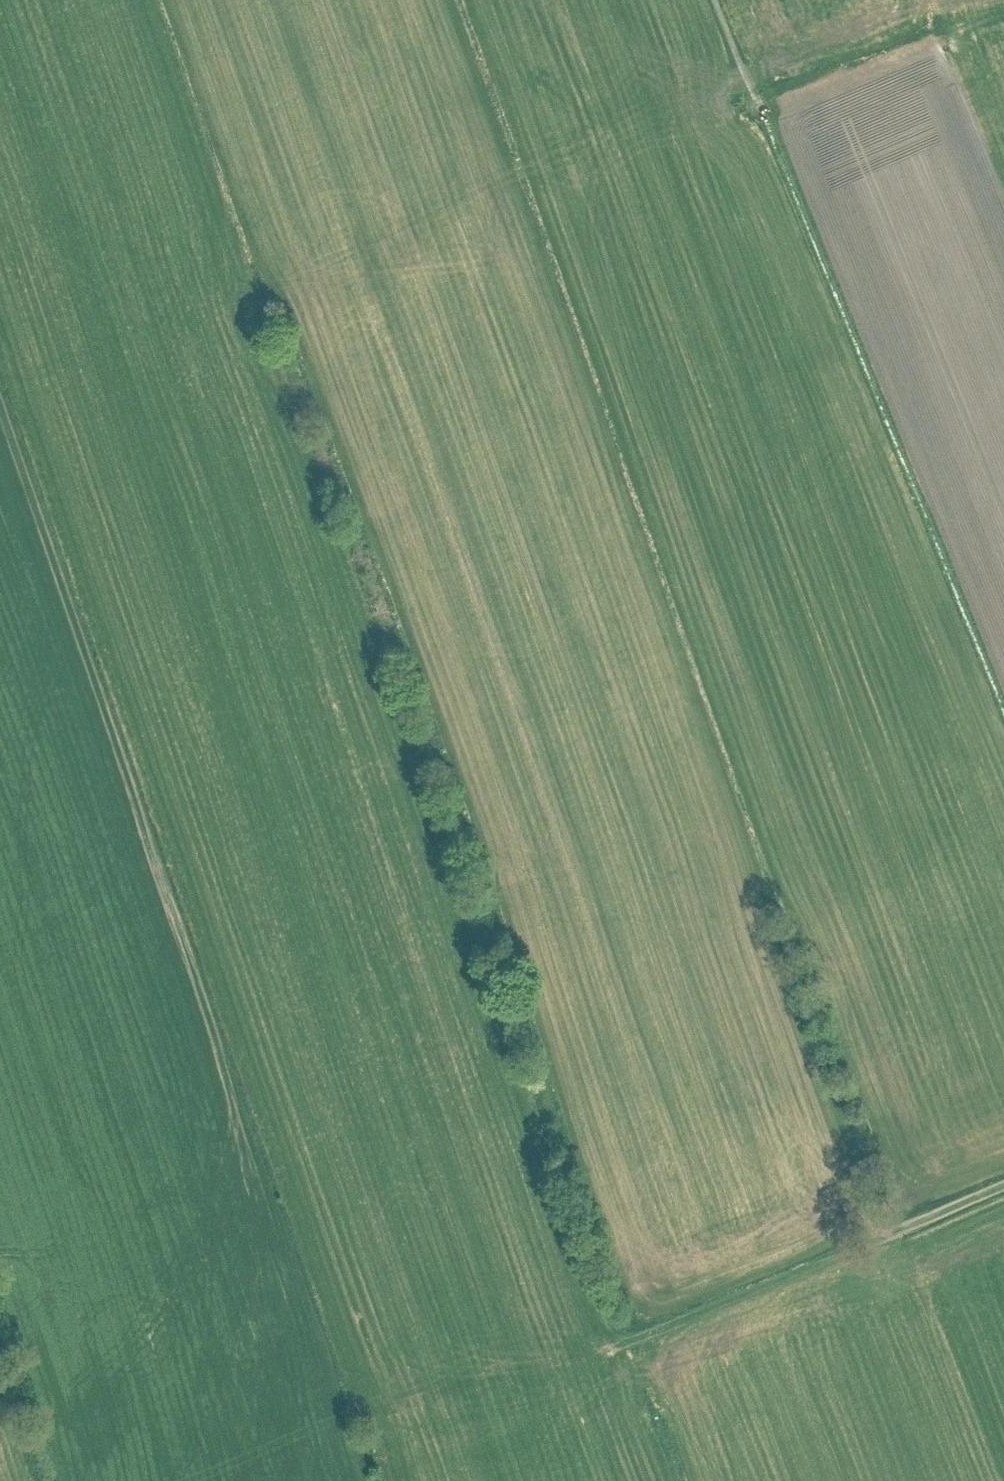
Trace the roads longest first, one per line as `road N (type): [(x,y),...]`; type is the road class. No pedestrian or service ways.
road 1 (track): [(1003,1185),(600,1351)]

